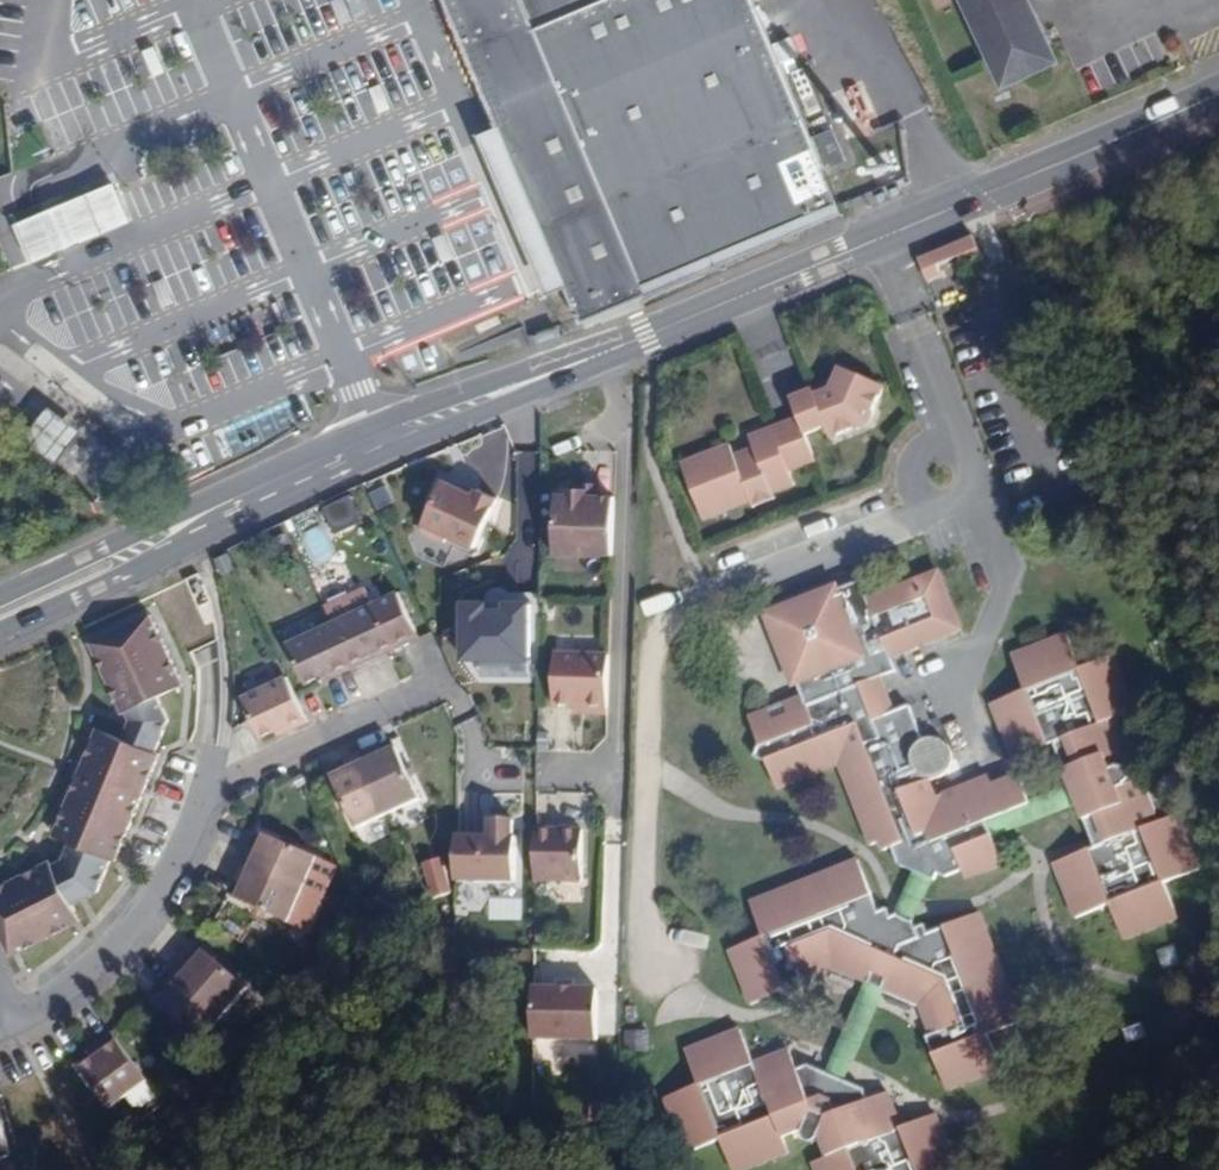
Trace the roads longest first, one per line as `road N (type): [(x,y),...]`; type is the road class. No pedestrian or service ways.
road 1 (tertiary): [(0,632),(647,335)]
road 2 (tertiary): [(647,335),(373,426),(0,598)]
road 3 (tertiary): [(980,197),(647,335)]
road 4 (residential): [(206,789),(176,863),(121,939),(13,1022)]
road 5 (residential): [(445,682),(206,789)]
road 6 (tertiary): [(980,197),(1218,94)]

